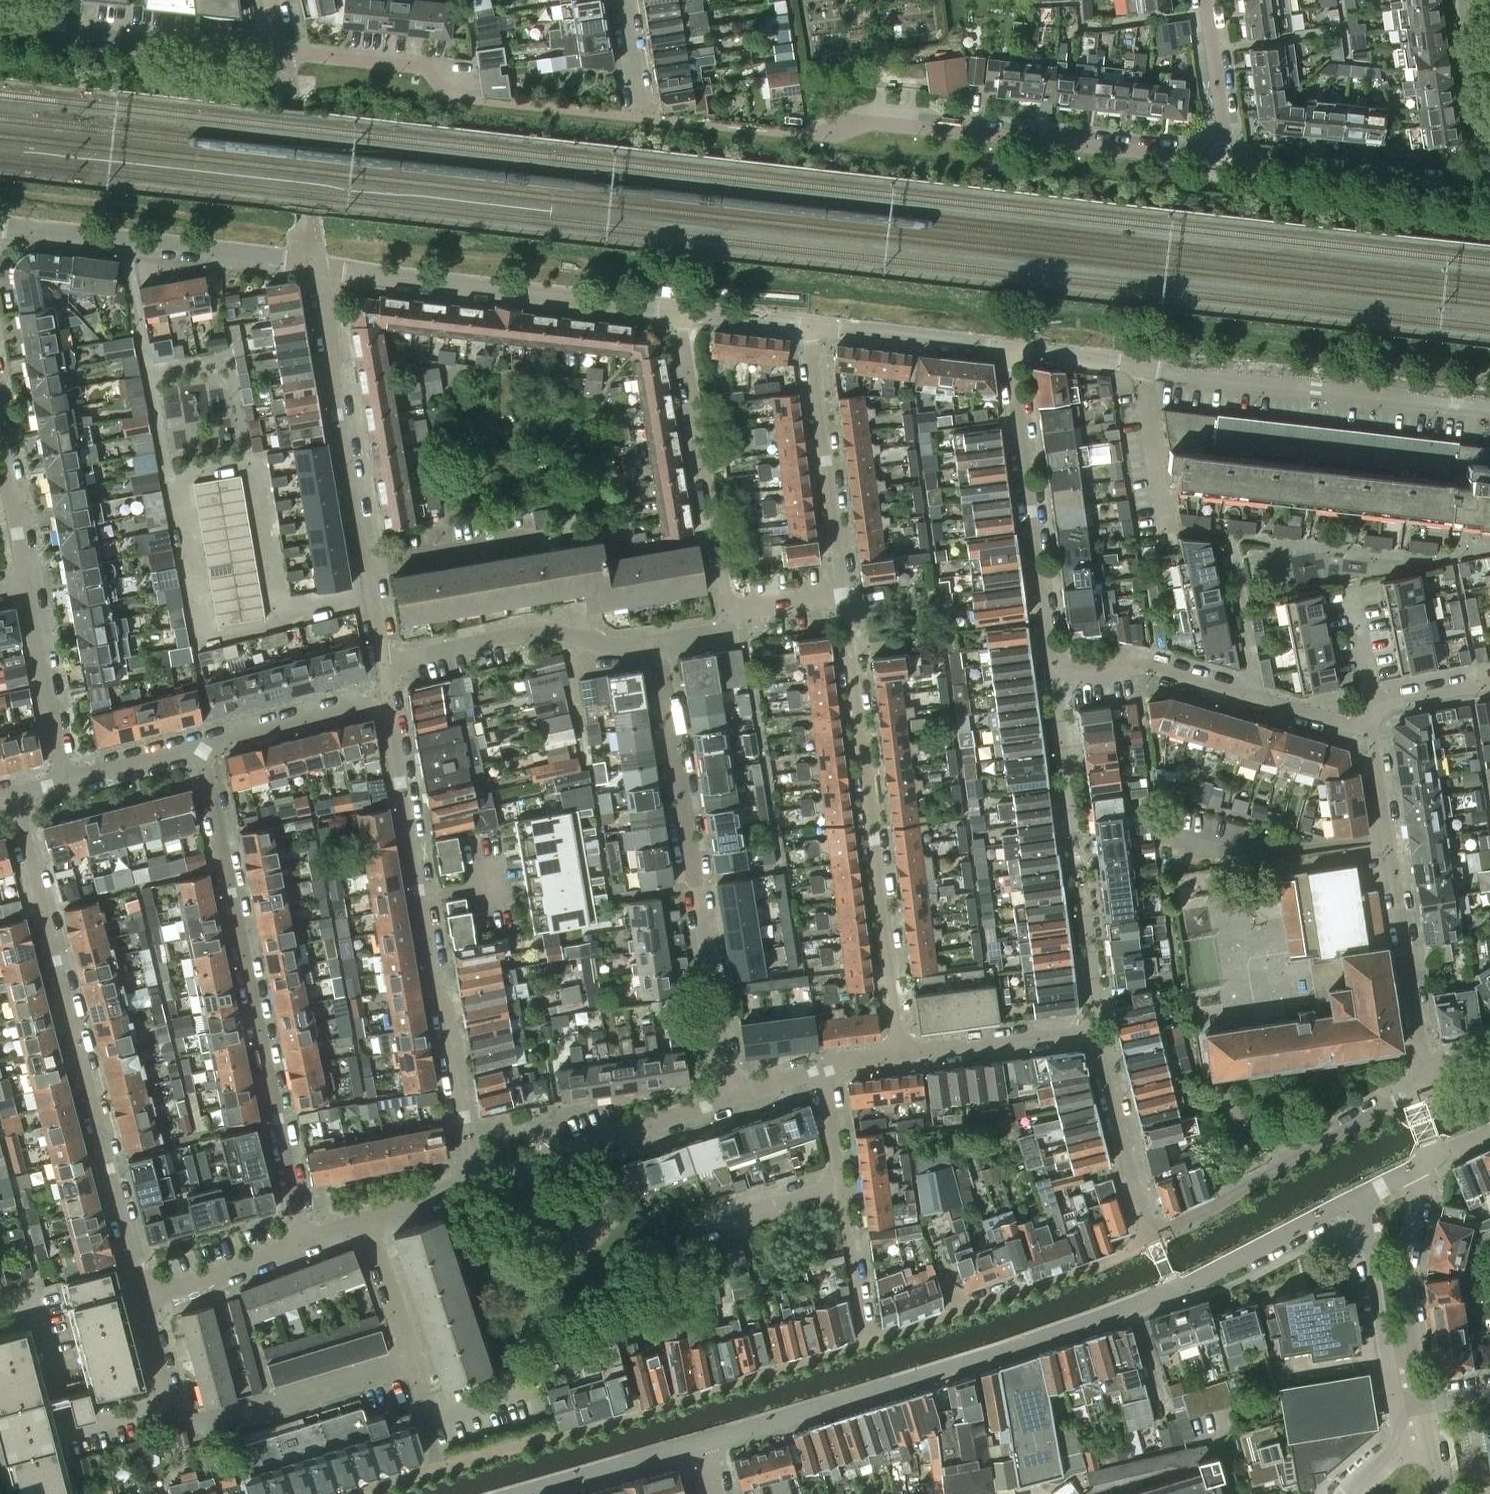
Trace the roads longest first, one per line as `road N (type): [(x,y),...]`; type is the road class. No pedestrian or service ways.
road 1 (residential): [(149,1294),(21,796)]
road 2 (residential): [(202,747),(305,1239)]
road 3 (residential): [(473,1184),(391,695)]
road 4 (residential): [(1174,1296),(704,1445)]
road 5 (residential): [(848,592),(905,1063)]
road 6 (residential): [(733,1100),(660,643)]
road 7 (residential): [(876,1341),(435,1474)]
road 8 (residential): [(814,136),(875,123),(1226,162)]
road 9 (residential): [(317,269),(679,313)]
road 10 (residential): [(1428,1075),(1374,726)]
road 11 (residential): [(1144,365),(1489,406)]
road 12 (residential): [(1003,349),(1055,673)]
road 13 (residential): [(1055,673),(1155,667),(1374,726)]
road 14 (residential): [(0,227),(317,269)]
road 15 (residential): [(370,573),(317,269)]
road 16 (unclassified): [(729,610),(679,313)]
road 17 (residential): [(1151,1238),(1412,1097)]
road 18 (residential): [(1151,1238),(876,1341)]
road 19 (residential): [(283,52),(0,30)]
road 20 (residential): [(386,665),(537,630),(571,643),(660,643)]
road 21 (residential): [(473,1184),(733,1100)]
road 22 (residential): [(809,327),(848,592)]
road 23 (residential): [(1226,162),(1466,187),(1489,175)]
road 24 (residential): [(1416,1419),(1411,1275),(1425,1166)]
road 25 (residential): [(176,1421),(197,1425),(407,1367)]
road 26 (residential): [(1355,1201),(1396,1389),(1416,1419)]
road 27 (residential): [(1105,1016),(1151,1238)]
road 28 (residential): [(905,1063),(1105,1016)]
road 29 (residential): [(1355,1201),(1174,1296)]
road 30 (residential): [(202,747),(391,695)]
road 31 (residential): [(809,327),(1003,349)]
road 32 (residential): [(76,778),(34,593)]
road 33 (residential): [(34,593),(0,410)]
road 34 (residential): [(447,96),(422,66),(283,52)]
road 35 (residential): [(370,573),(539,538)]
road 36 (residential): [(704,1445),(540,1493)]
road 37 (residential): [(1077,842),(1055,673)]
road 38 (residential): [(149,1294),(305,1239)]
road 39 (unclassified): [(1170,527),(1144,365)]
road 40 (residential): [(876,1341),(846,1180)]
road 41 (residential): [(1205,0),(1226,162)]
road 42 (residential): [(407,1367),(372,1218)]
road 43 (residential): [(1489,149),(1469,0)]
road 44 (unclassified): [(708,1224),(846,1180)]
road 45 (residential): [(1003,349),(1144,365)]
road 46 (residential): [(1105,1016),(1082,876)]
road 47 (residential): [(1374,726),(1351,587)]
road 48 (residential): [(679,313),(809,327)]
road 49 (residential): [(176,1421),(149,1294)]
road 50 (residential): [(76,778),(202,747)]
road 51 (residential): [(1374,726),(1411,700),(1489,684)]

